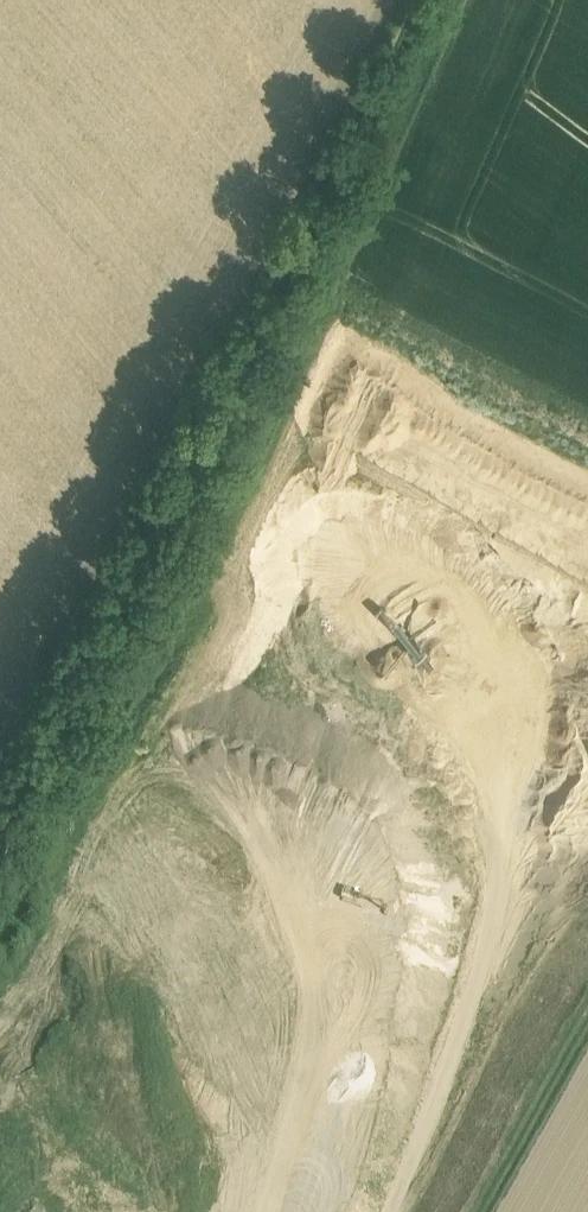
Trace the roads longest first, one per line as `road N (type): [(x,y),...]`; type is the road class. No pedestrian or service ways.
road 1 (track): [(421,0),(240,376),(0,827)]

